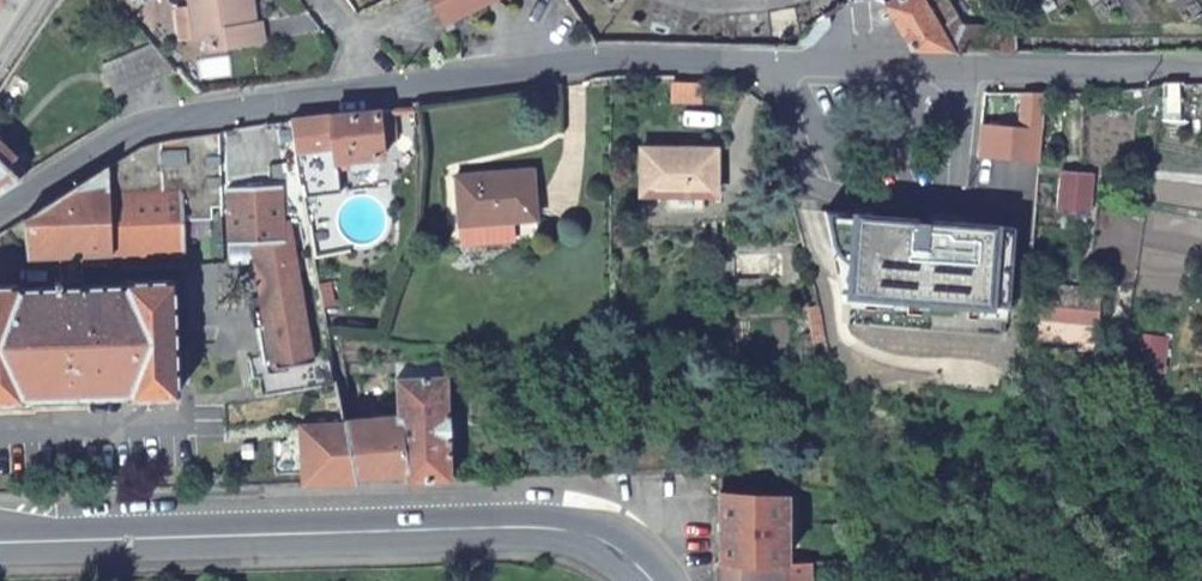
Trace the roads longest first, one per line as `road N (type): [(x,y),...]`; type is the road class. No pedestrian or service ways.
road 1 (residential): [(0,211),(132,128),(158,120),(608,59),(1201,69)]
road 2 (secondary): [(650,580),(601,539),(560,526),(0,536)]

